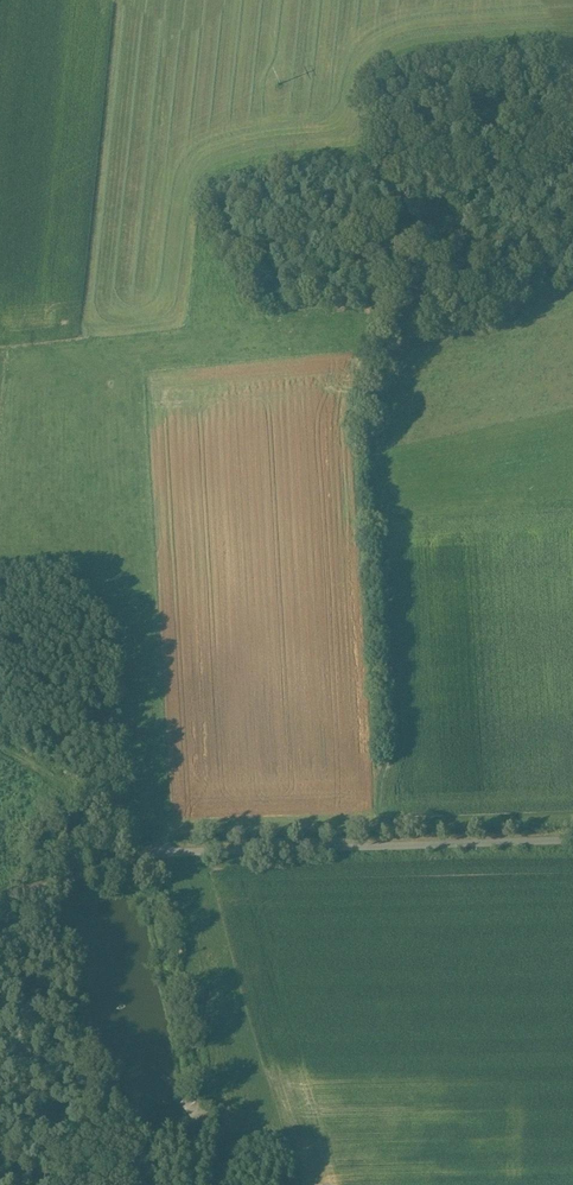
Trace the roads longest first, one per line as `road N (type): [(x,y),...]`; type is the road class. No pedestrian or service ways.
road 1 (unclassified): [(0,902),(167,854),(572,841)]

